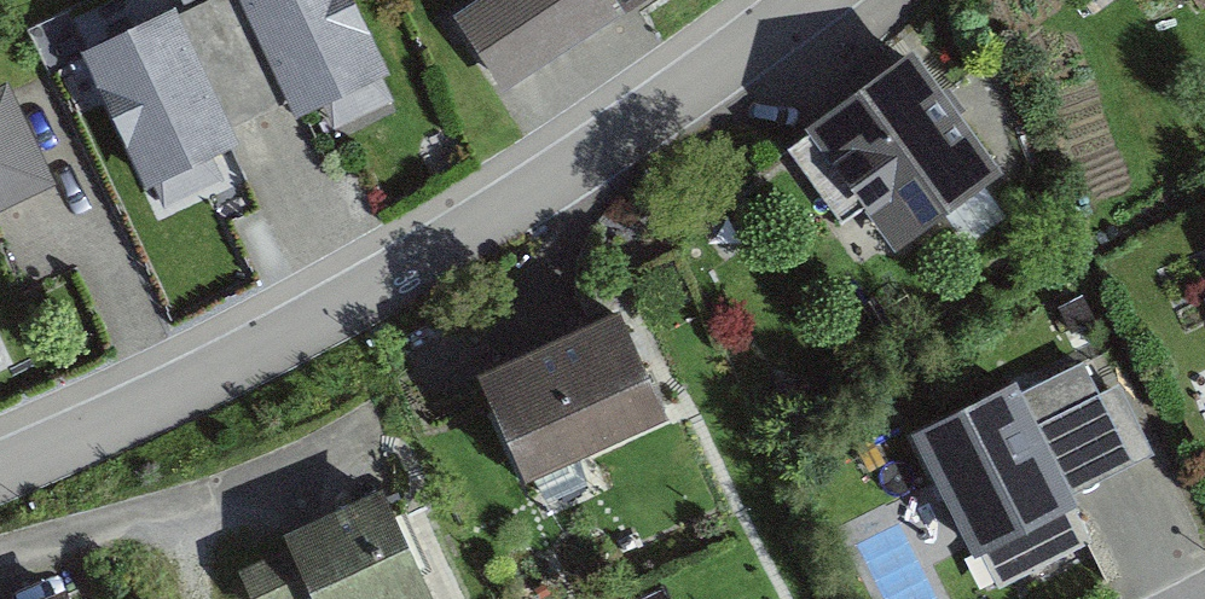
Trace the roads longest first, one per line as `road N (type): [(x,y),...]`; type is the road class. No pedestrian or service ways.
road 1 (residential): [(815,0),(647,122),(388,282),(114,422),(0,469)]

